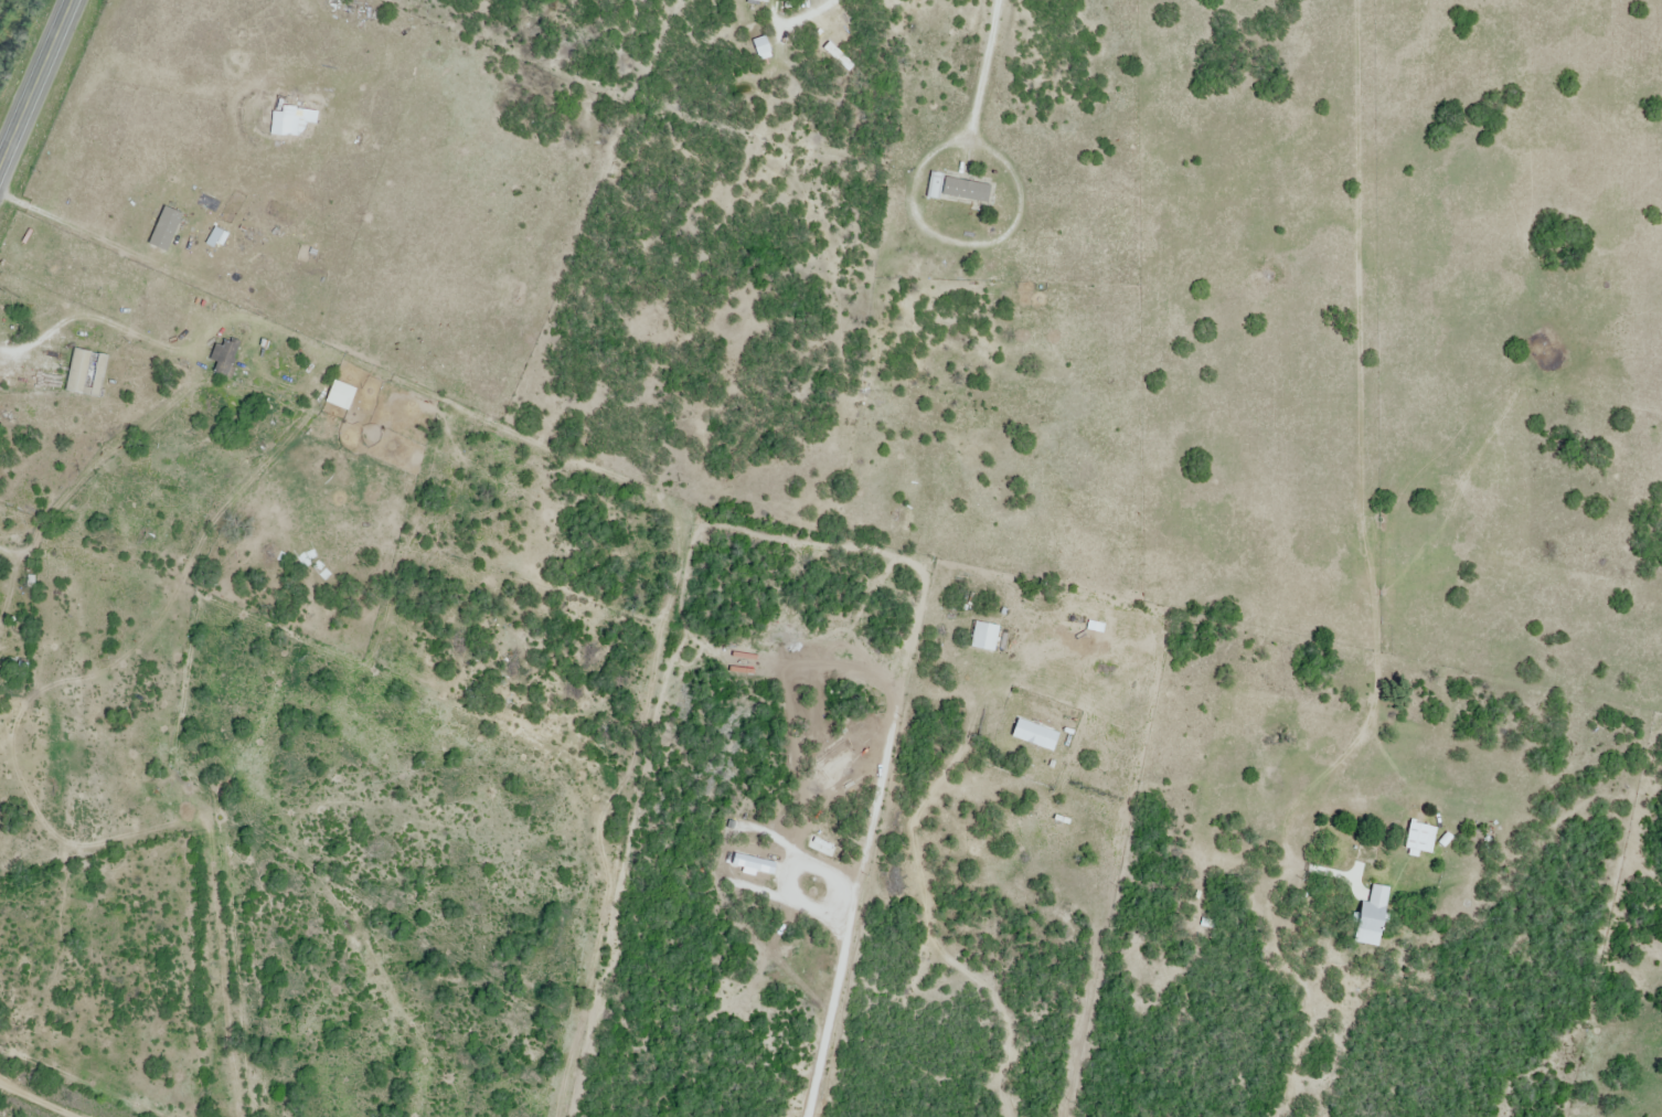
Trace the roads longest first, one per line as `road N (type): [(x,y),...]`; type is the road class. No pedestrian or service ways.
road 1 (primary): [(0,163),(72,0)]

